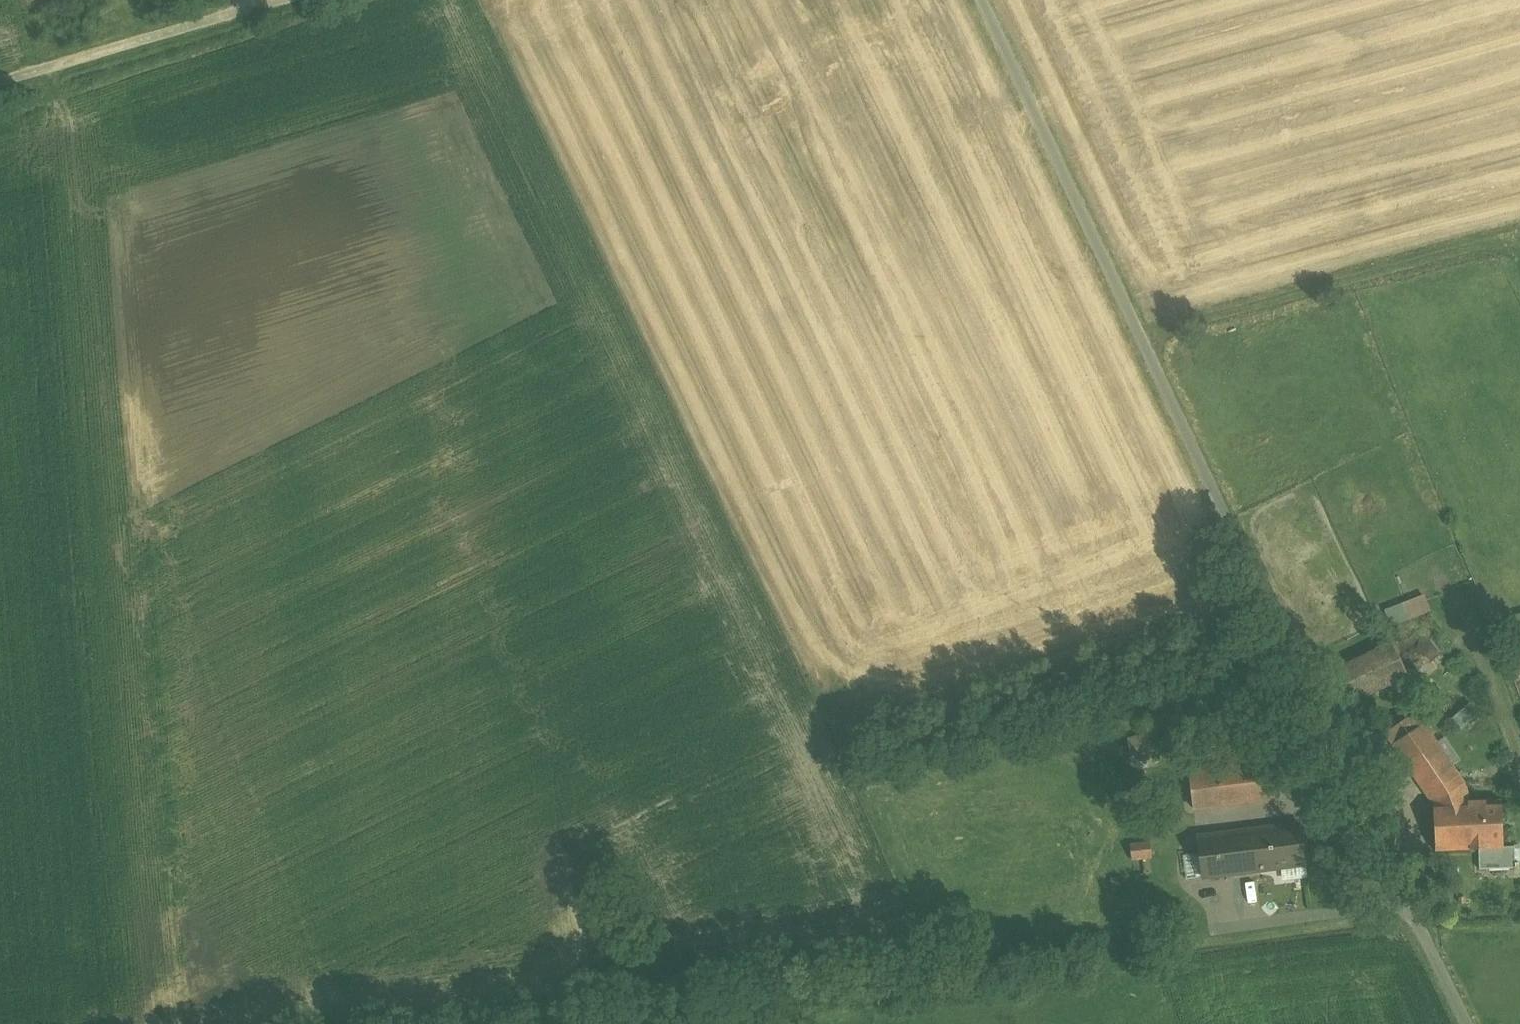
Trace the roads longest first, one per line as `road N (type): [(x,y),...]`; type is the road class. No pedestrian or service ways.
road 1 (unclassified): [(982,0),(1466,1023)]
road 2 (unclassified): [(285,0),(0,82)]

